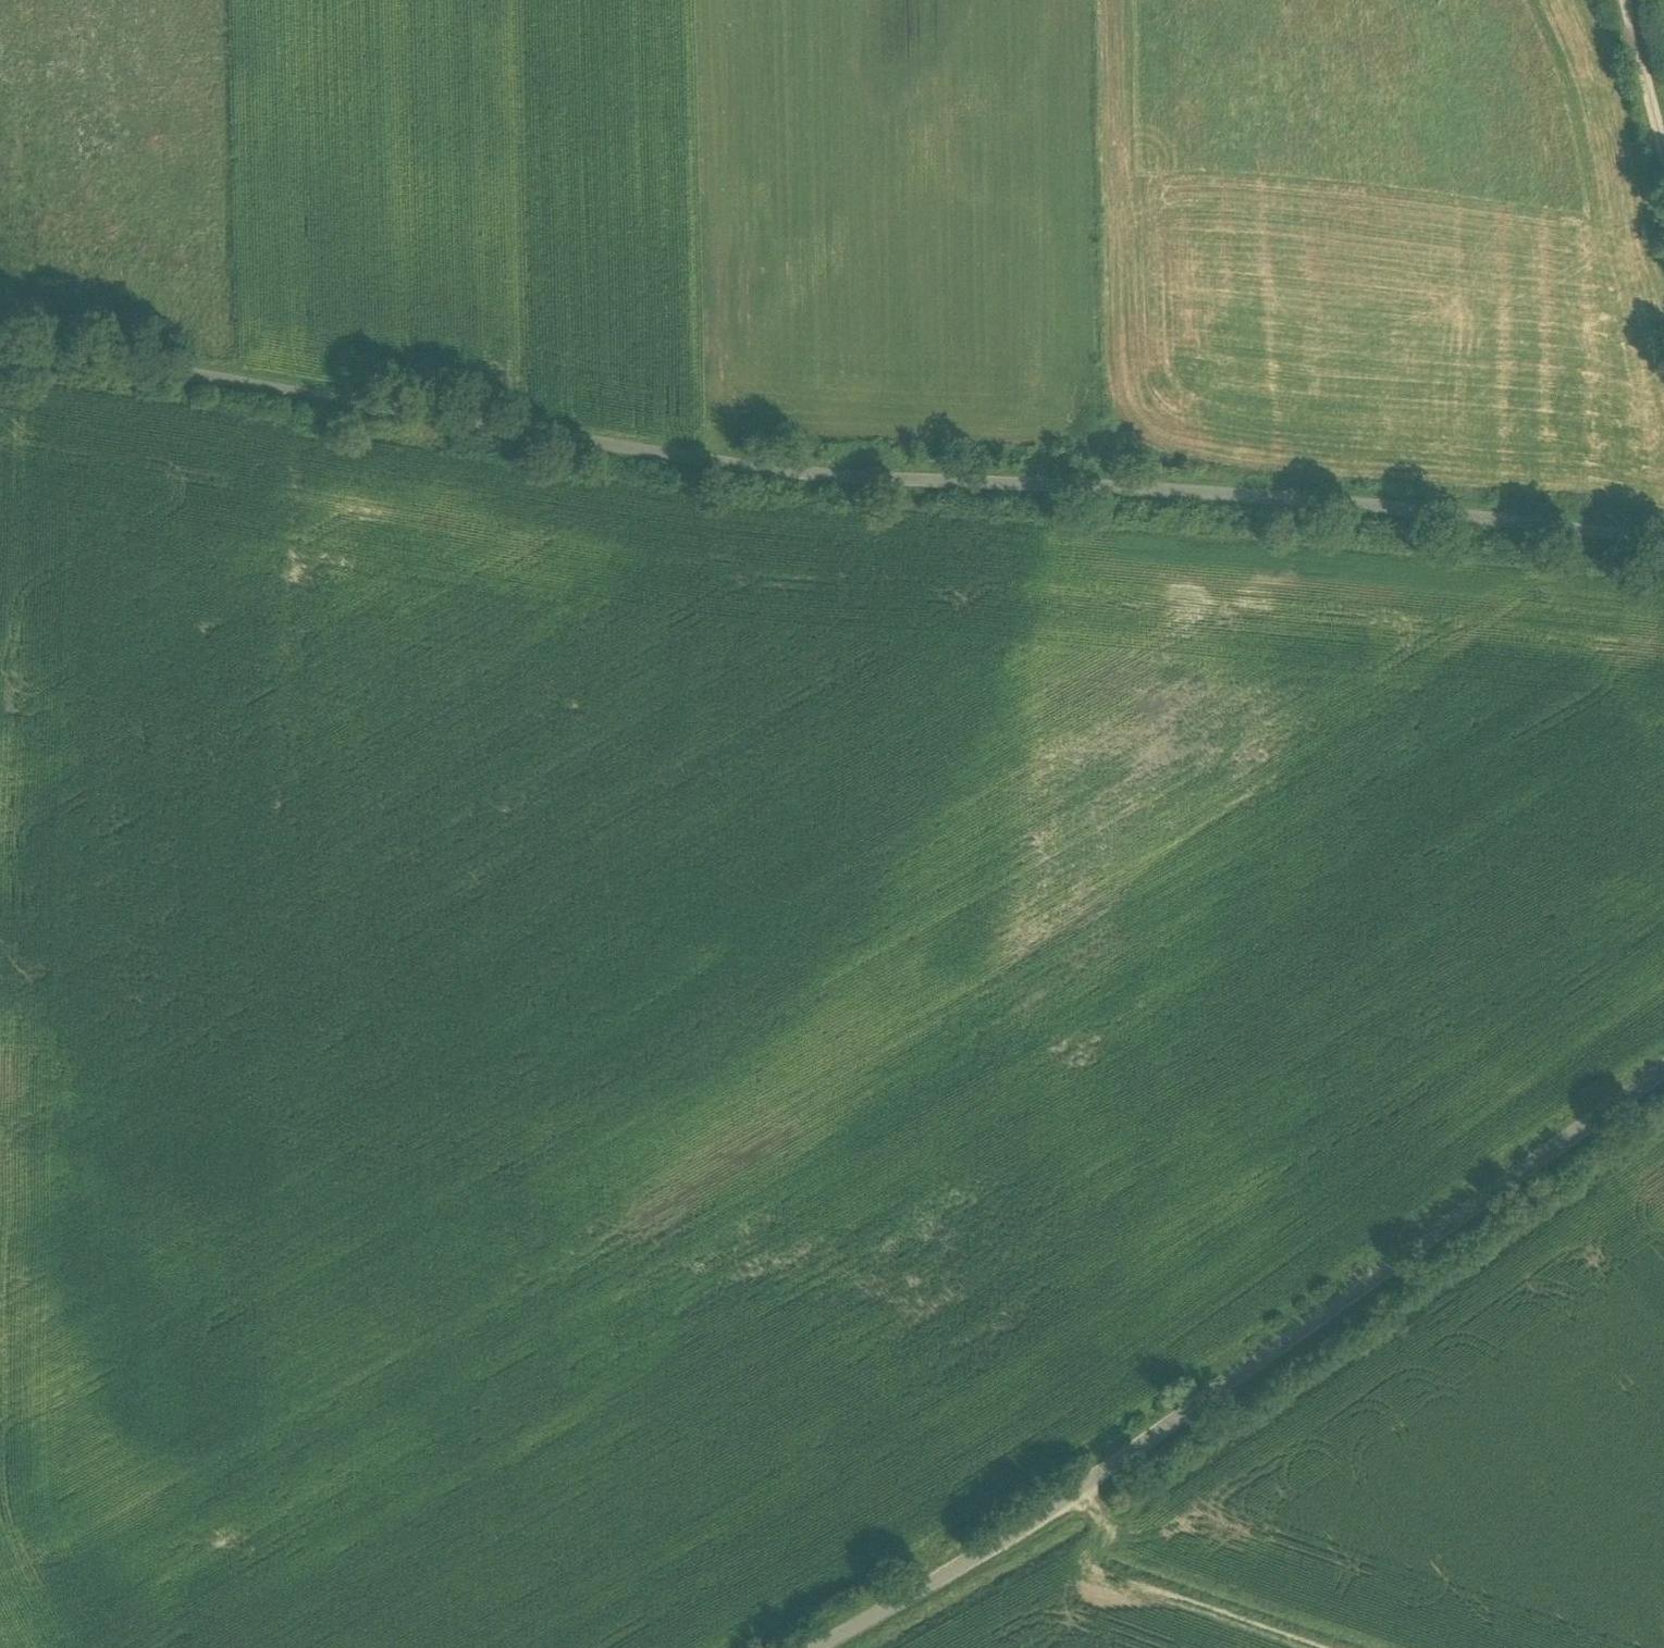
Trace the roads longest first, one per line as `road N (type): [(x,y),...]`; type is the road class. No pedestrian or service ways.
road 1 (unclassified): [(1663,541),(1251,489),(844,470),(0,334)]
road 2 (unclassified): [(815,1647),(1089,1482),(1663,1064)]
road 3 (track): [(1663,141),(1630,0)]

